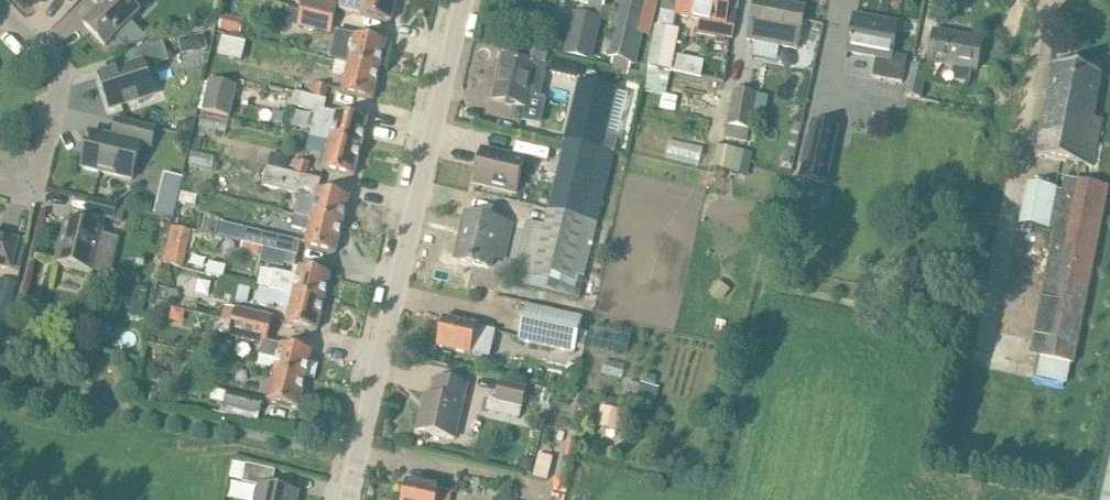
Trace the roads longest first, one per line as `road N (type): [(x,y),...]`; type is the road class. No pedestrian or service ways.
road 1 (residential): [(350,499),(464,0)]
road 2 (residential): [(0,4),(62,73),(30,194),(0,187)]

